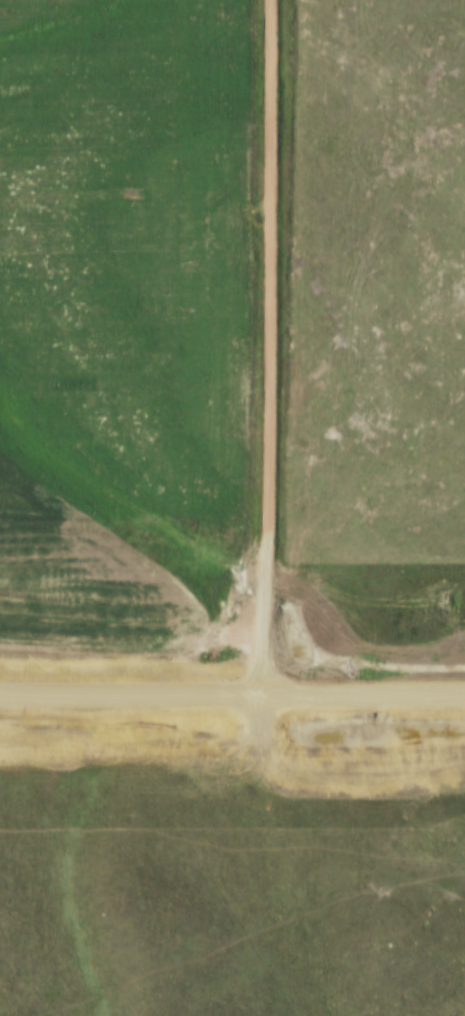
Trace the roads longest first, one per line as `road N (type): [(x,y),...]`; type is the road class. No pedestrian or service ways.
road 1 (residential): [(464,691),(0,694)]

